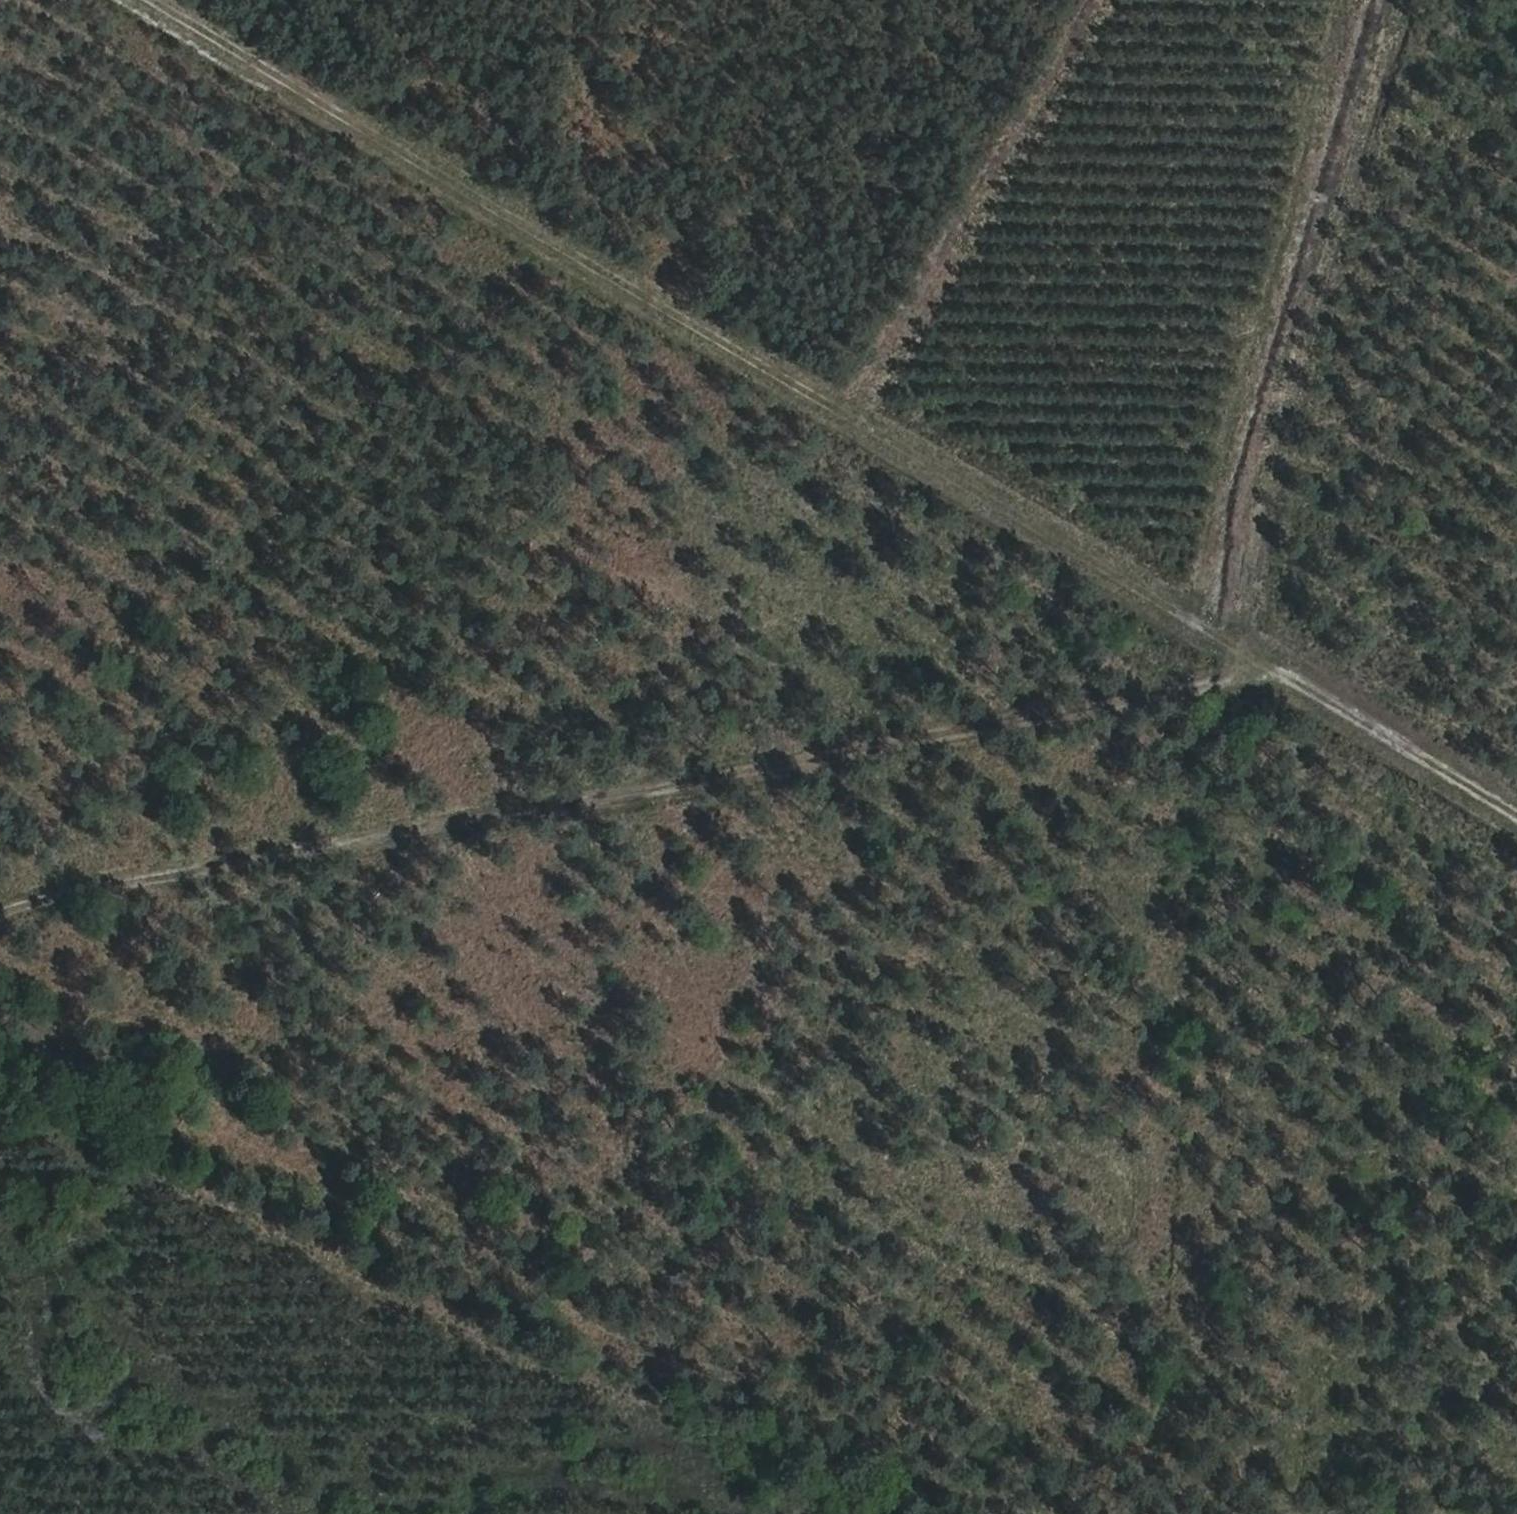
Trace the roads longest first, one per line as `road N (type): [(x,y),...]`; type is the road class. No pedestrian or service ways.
road 1 (track): [(1403,0),(1228,650),(0,920)]
road 2 (track): [(1516,821),(128,0)]

